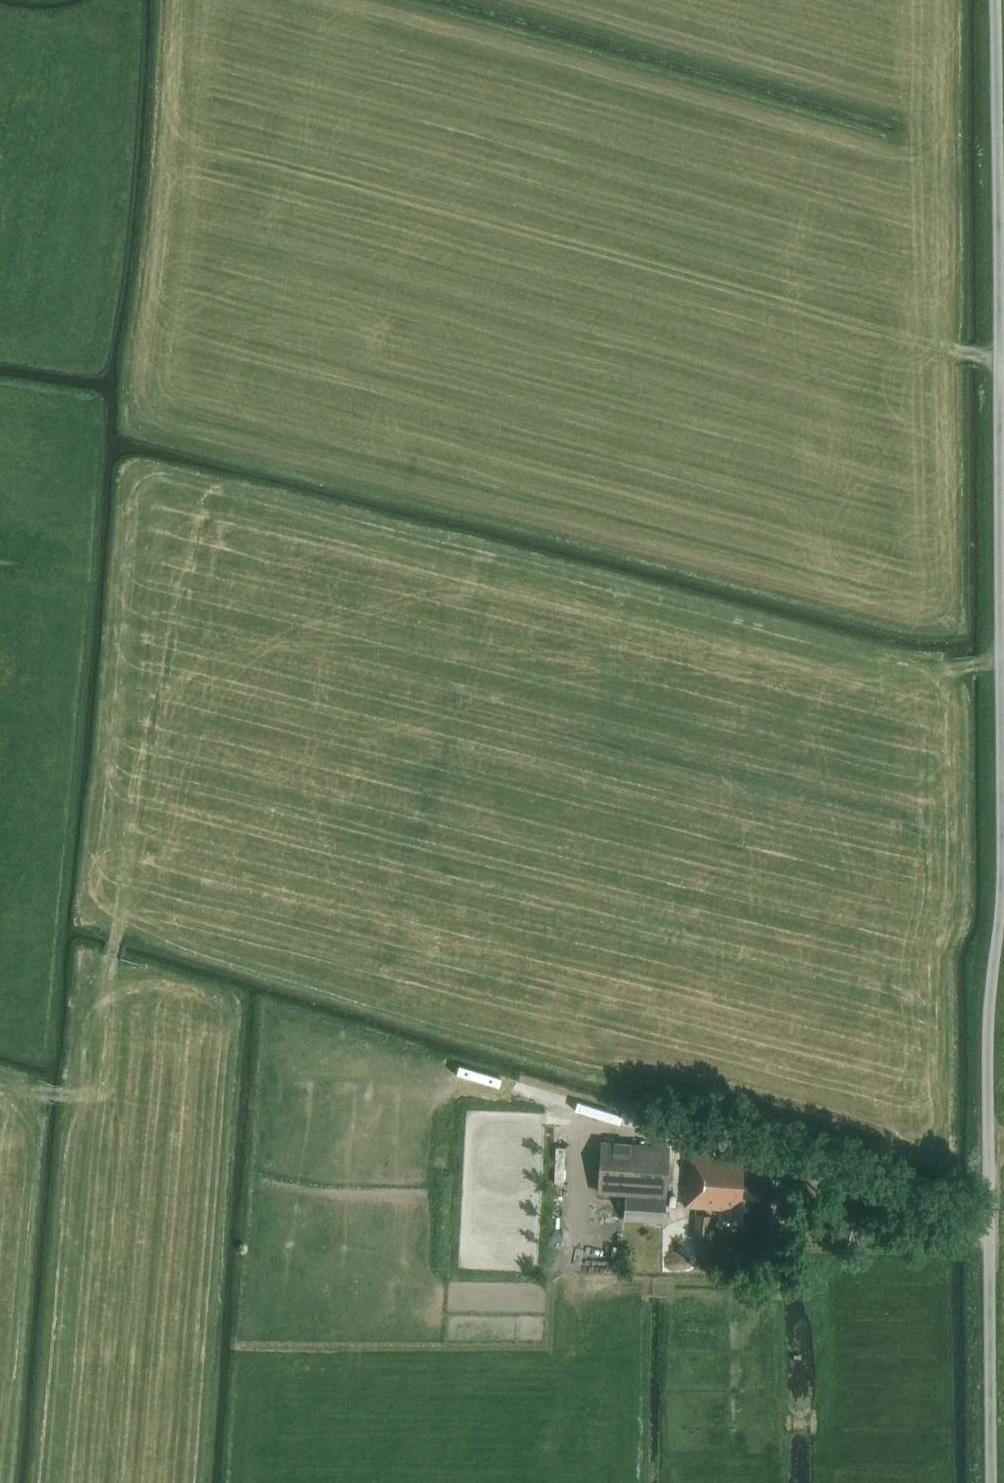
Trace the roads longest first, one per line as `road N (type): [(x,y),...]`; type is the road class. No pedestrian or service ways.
road 1 (unclassified): [(1003,727),(995,0)]
road 2 (unclassified): [(994,1482),(1003,964)]

